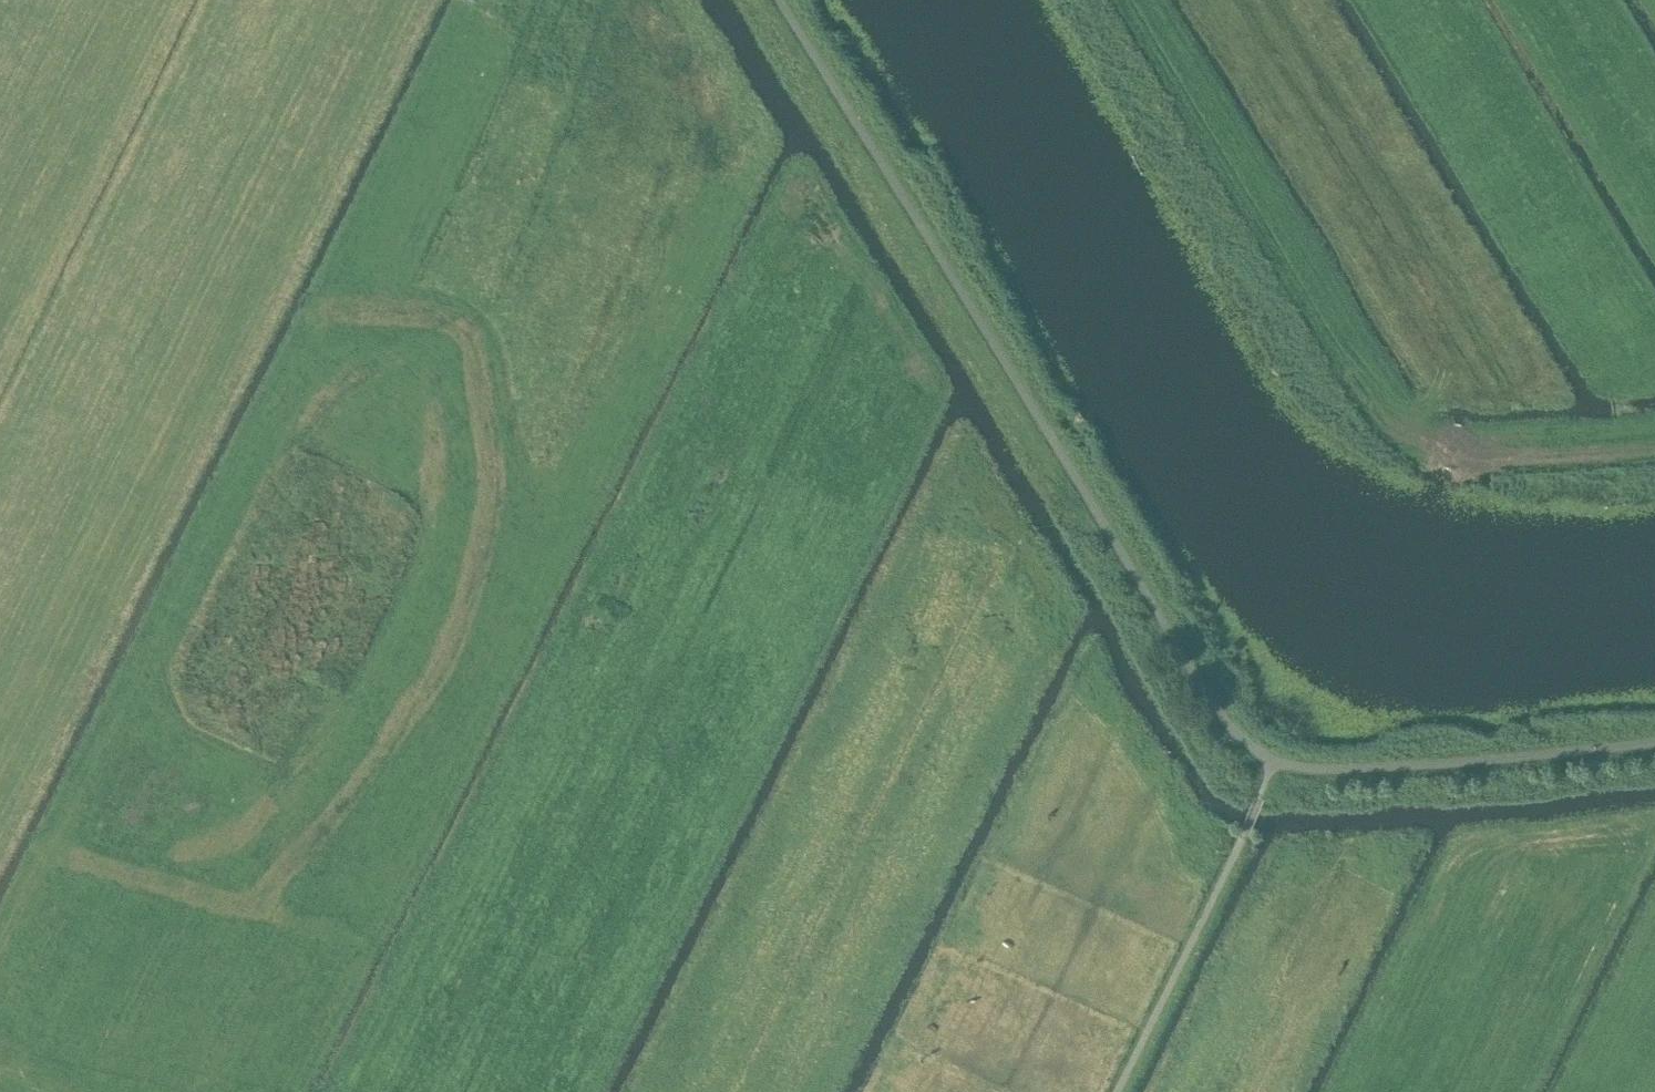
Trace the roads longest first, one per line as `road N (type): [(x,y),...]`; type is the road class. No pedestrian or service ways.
road 1 (track): [(1654,443),(1427,455),(1368,405),(1133,0)]

